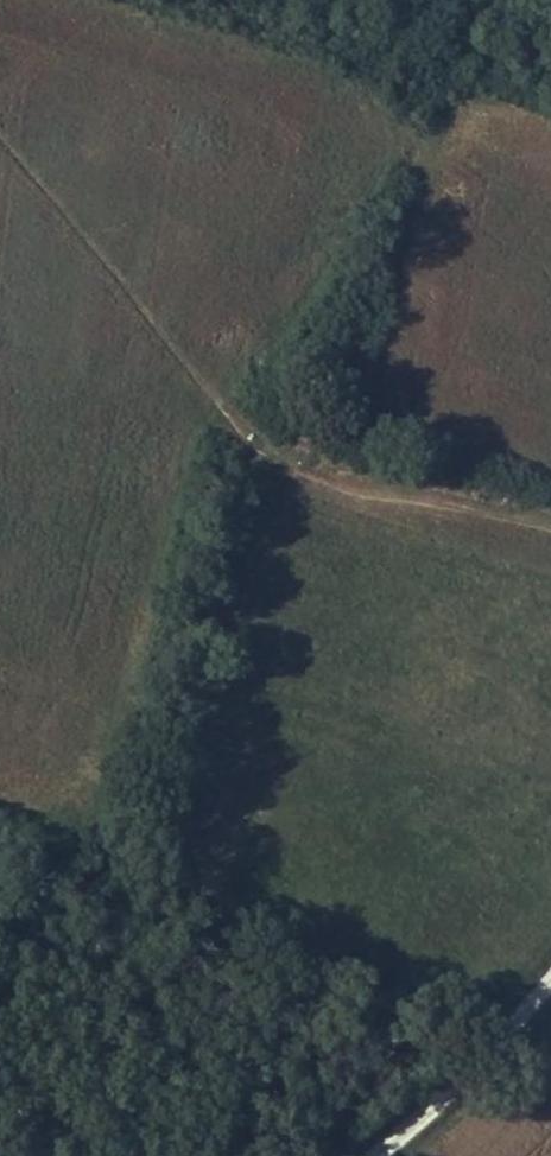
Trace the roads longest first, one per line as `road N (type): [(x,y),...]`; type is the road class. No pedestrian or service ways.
road 1 (track): [(550,548),(420,499),(328,481),(257,456),(155,349),(0,141)]
road 2 (unclassified): [(370,1155),(445,1095),(550,973)]

